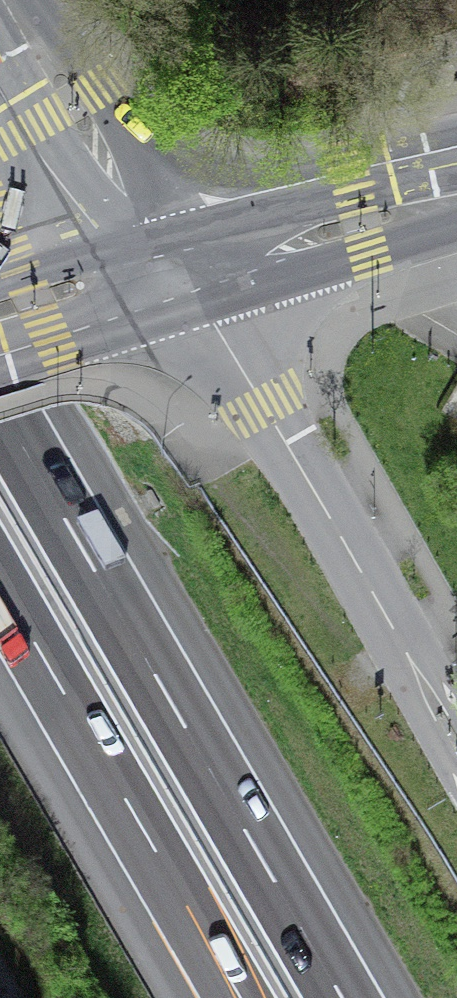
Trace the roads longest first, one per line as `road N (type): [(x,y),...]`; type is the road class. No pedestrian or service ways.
road 1 (motorway): [(342,997),(0,407)]
road 2 (motorway): [(0,583),(239,997)]
road 3 (residential): [(172,273),(0,14)]
road 4 (secondary): [(172,273),(456,183)]
road 5 (secondary): [(0,330),(172,273)]

